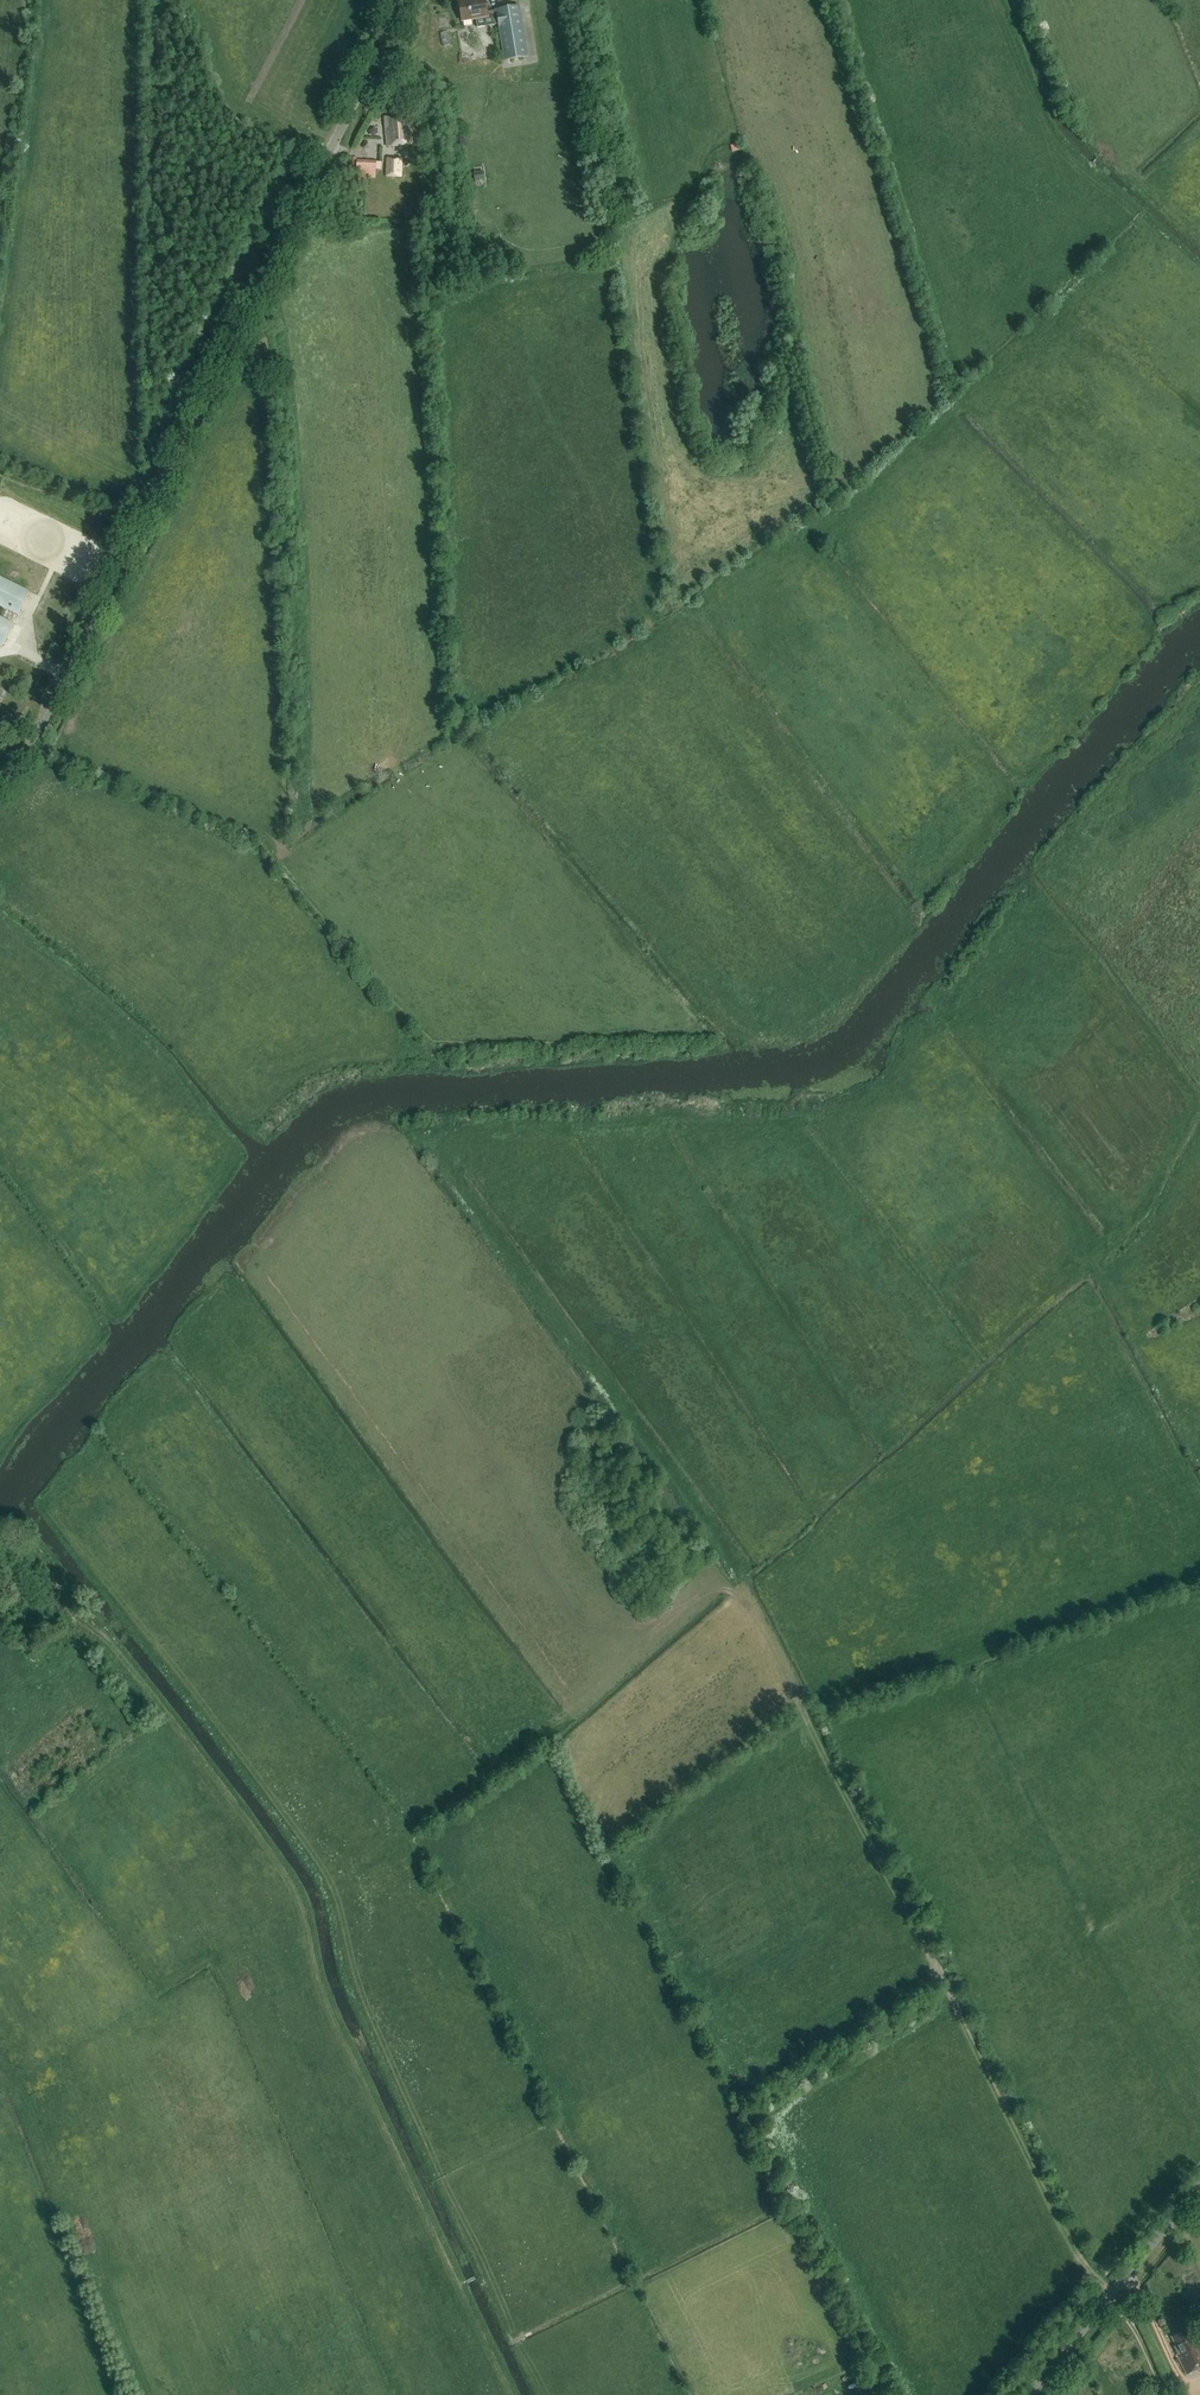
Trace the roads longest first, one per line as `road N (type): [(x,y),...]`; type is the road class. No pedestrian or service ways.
road 1 (unclassified): [(0,782),(33,743),(419,0)]
road 2 (unclassified): [(1025,2394),(1199,2191)]

